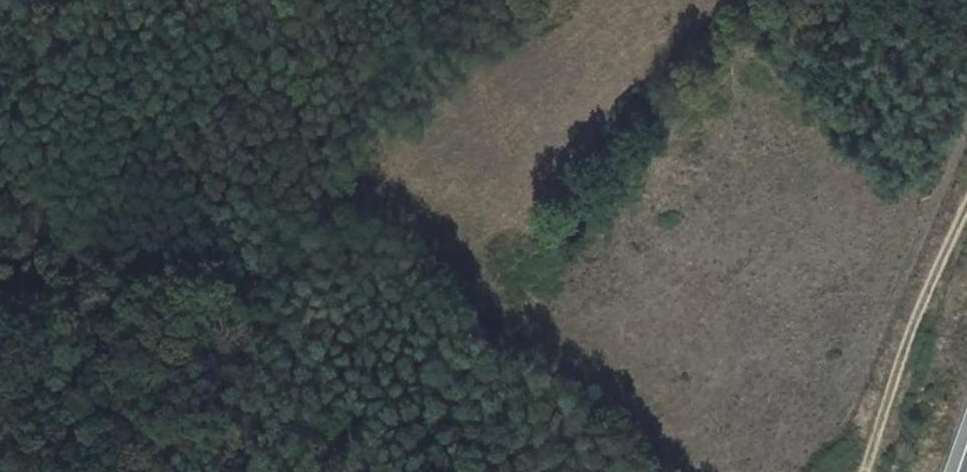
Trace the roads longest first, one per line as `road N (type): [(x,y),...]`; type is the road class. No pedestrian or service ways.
road 1 (track): [(966,203),(917,311),(868,471)]

